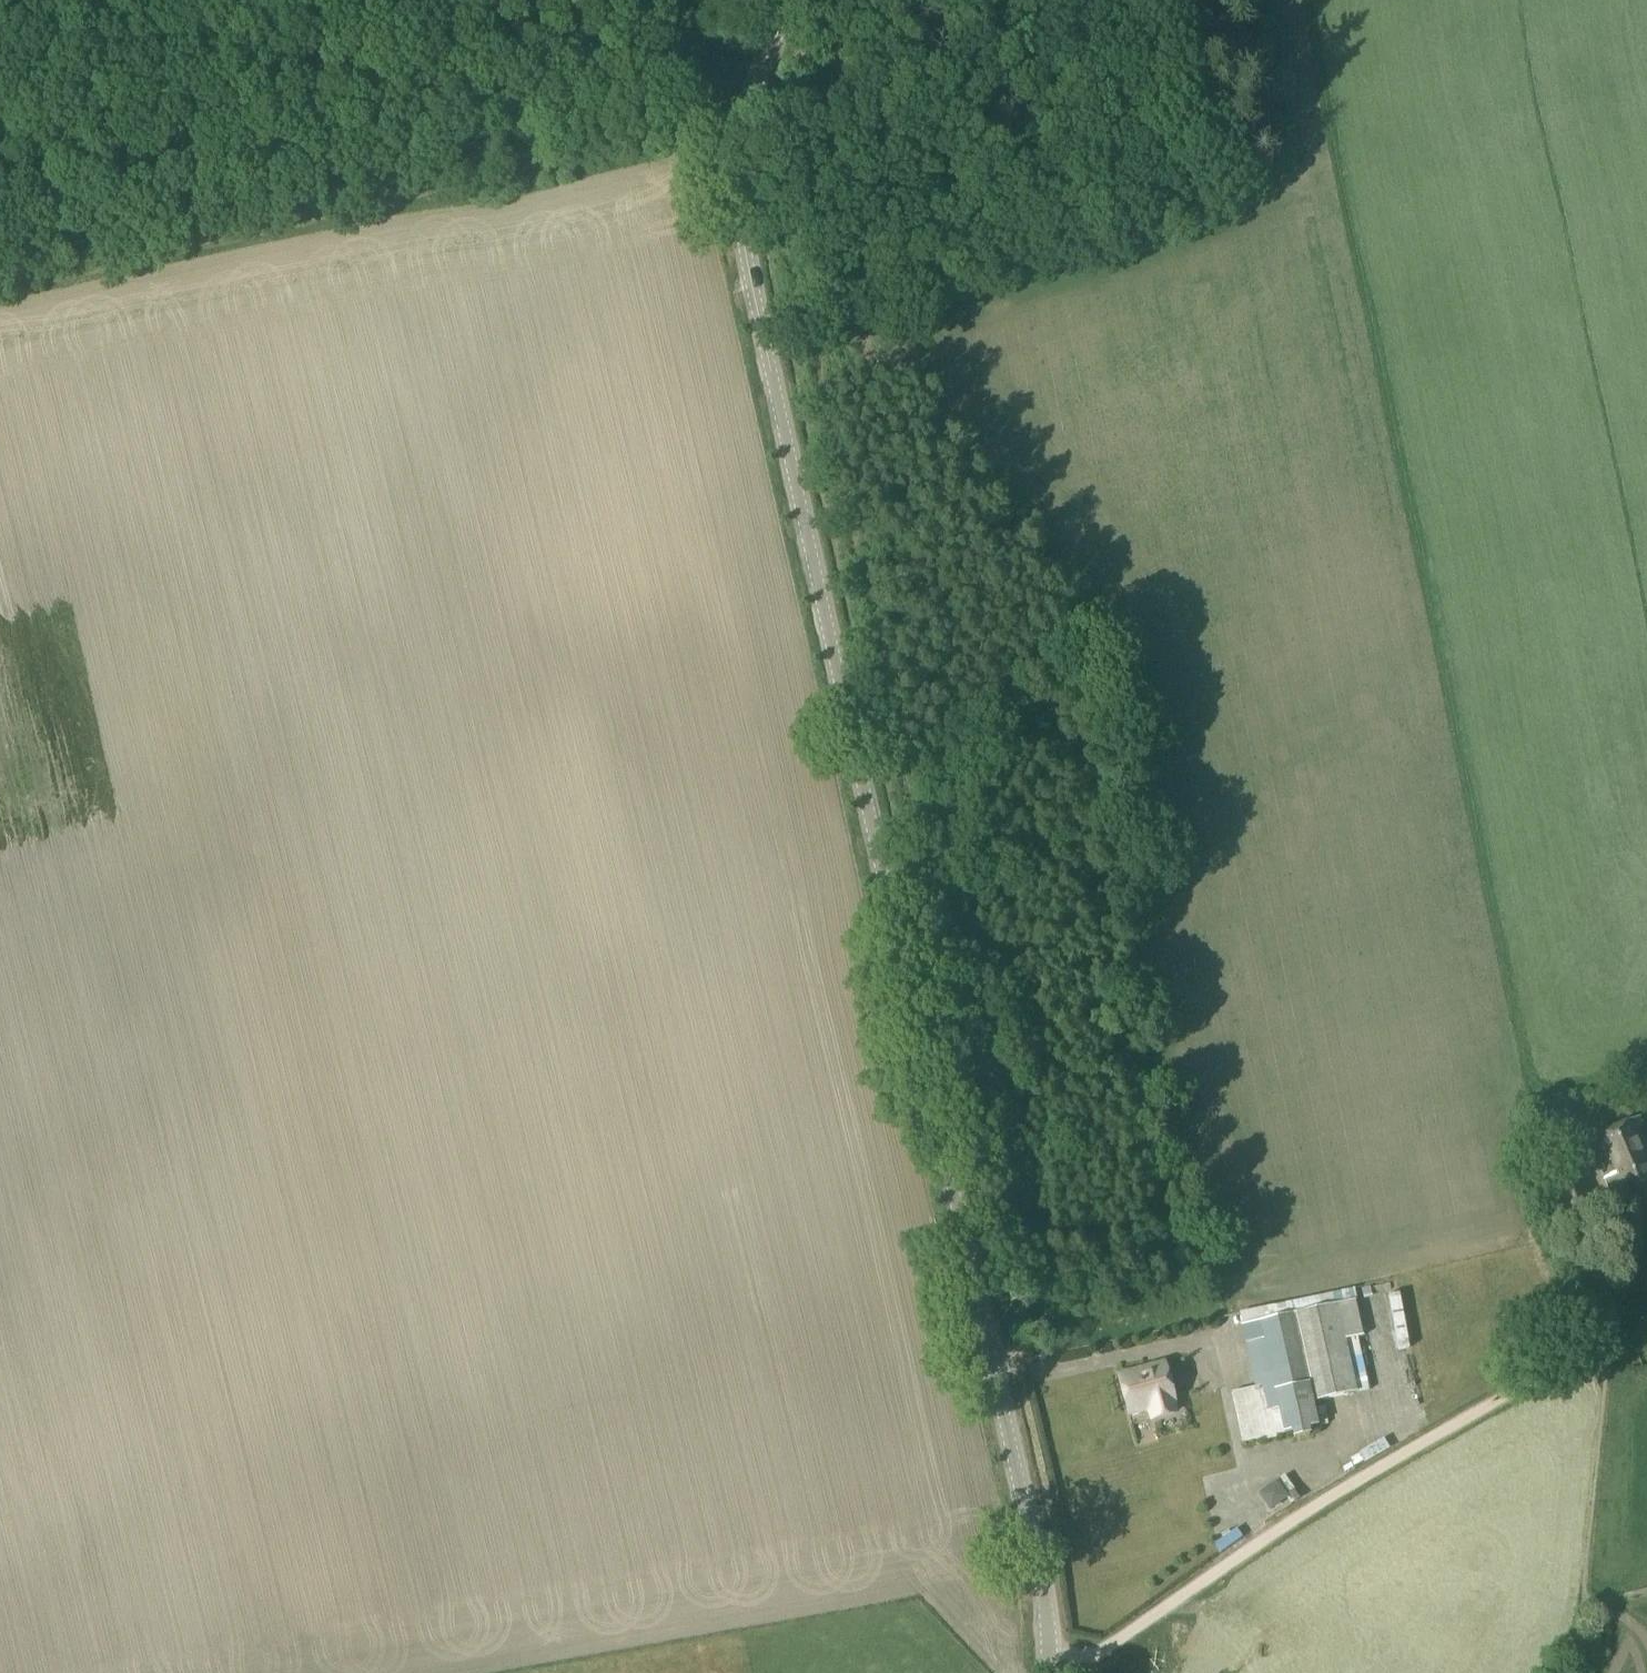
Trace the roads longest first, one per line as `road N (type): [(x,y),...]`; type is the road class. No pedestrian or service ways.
road 1 (tertiary): [(1054,1672),(1046,1600),(740,202),(743,122),(757,67),(798,0)]
road 2 (track): [(1578,1353),(1322,1497),(1109,1647),(1054,1667)]

